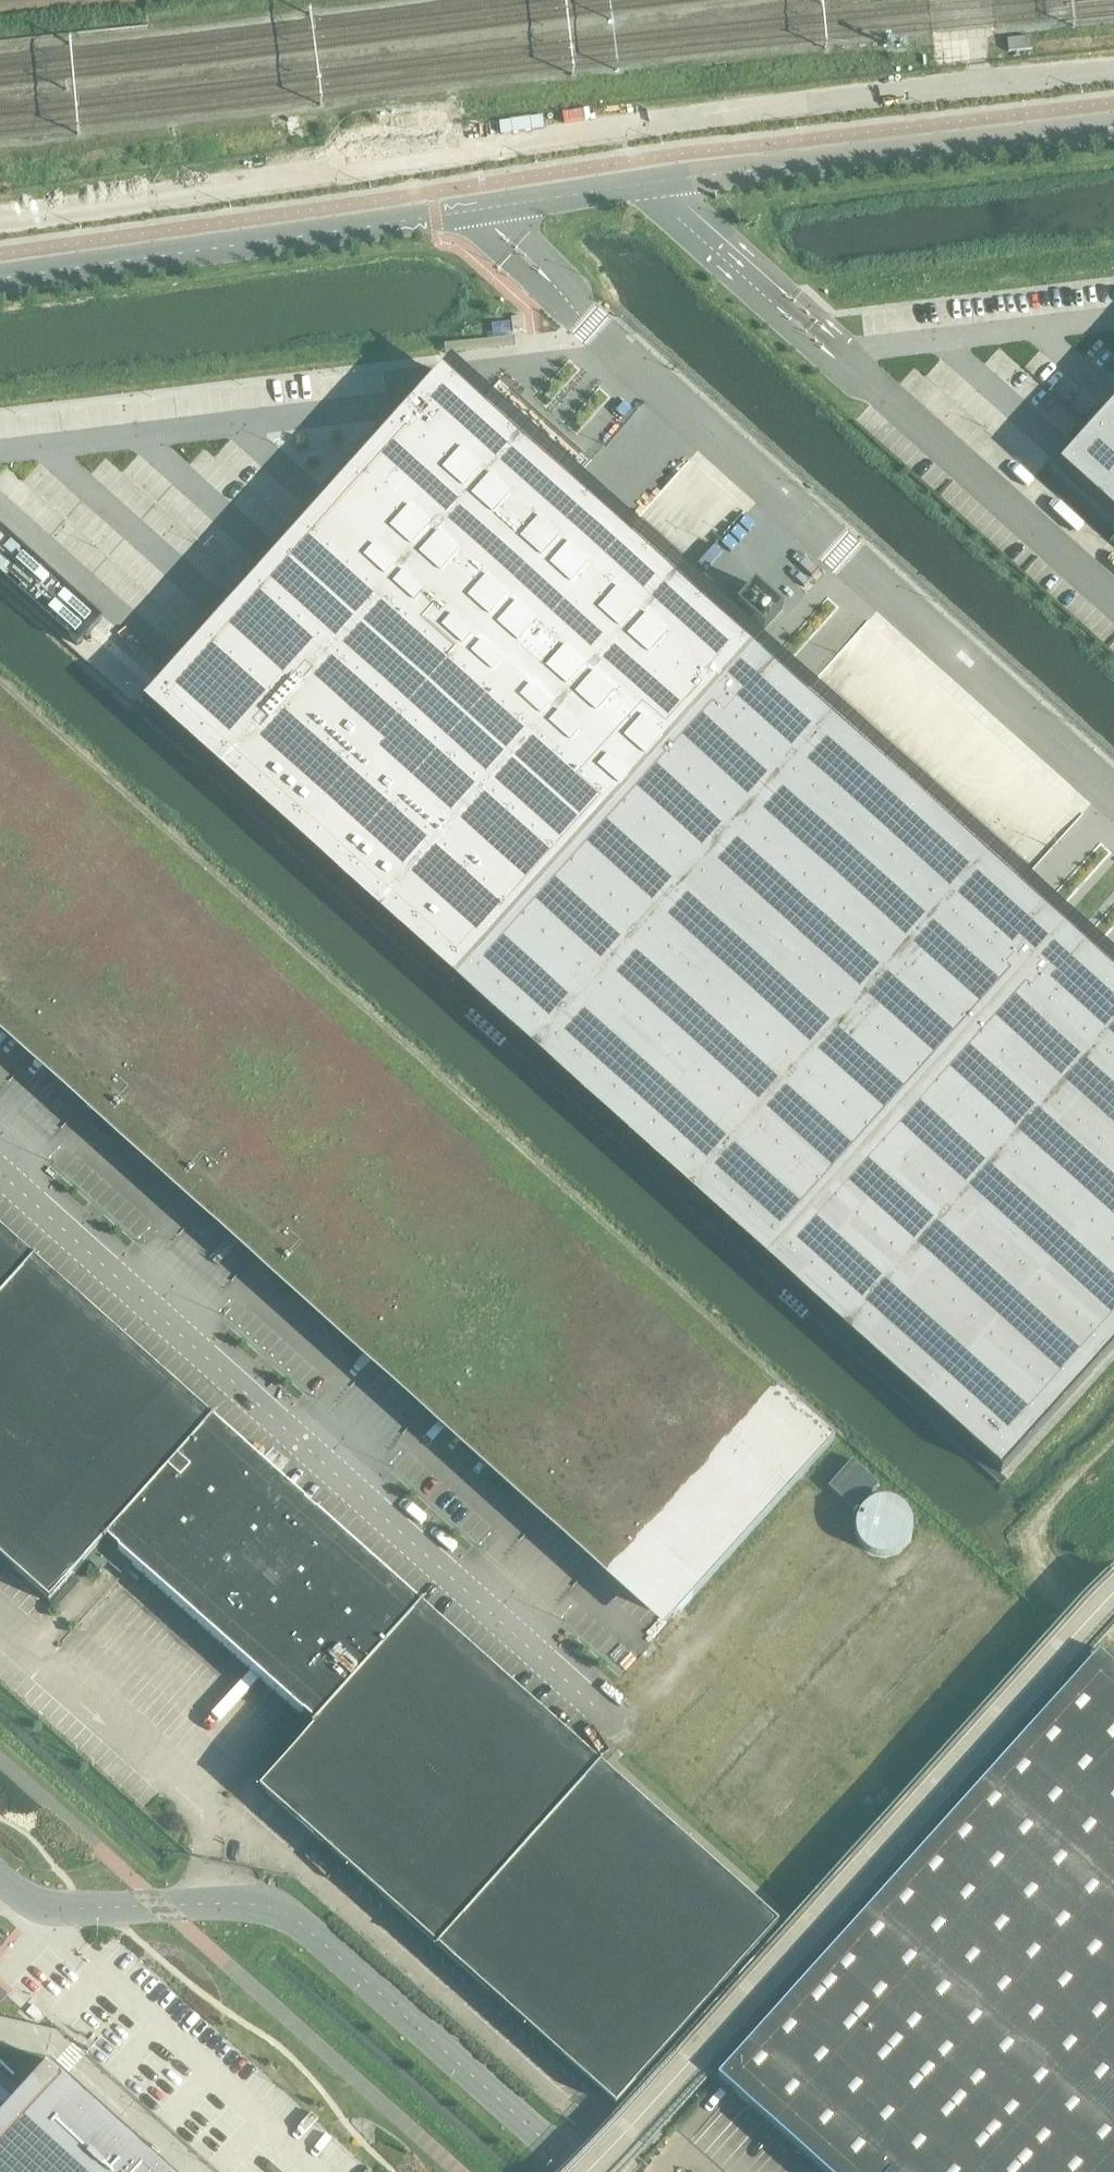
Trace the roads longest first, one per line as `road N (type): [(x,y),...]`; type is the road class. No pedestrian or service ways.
road 1 (unclassified): [(0,277),(1113,128)]
road 2 (tertiary): [(578,2171),(297,1918),(247,1900),(46,1905),(0,1881)]
road 3 (track): [(1024,1535),(1113,1443)]

